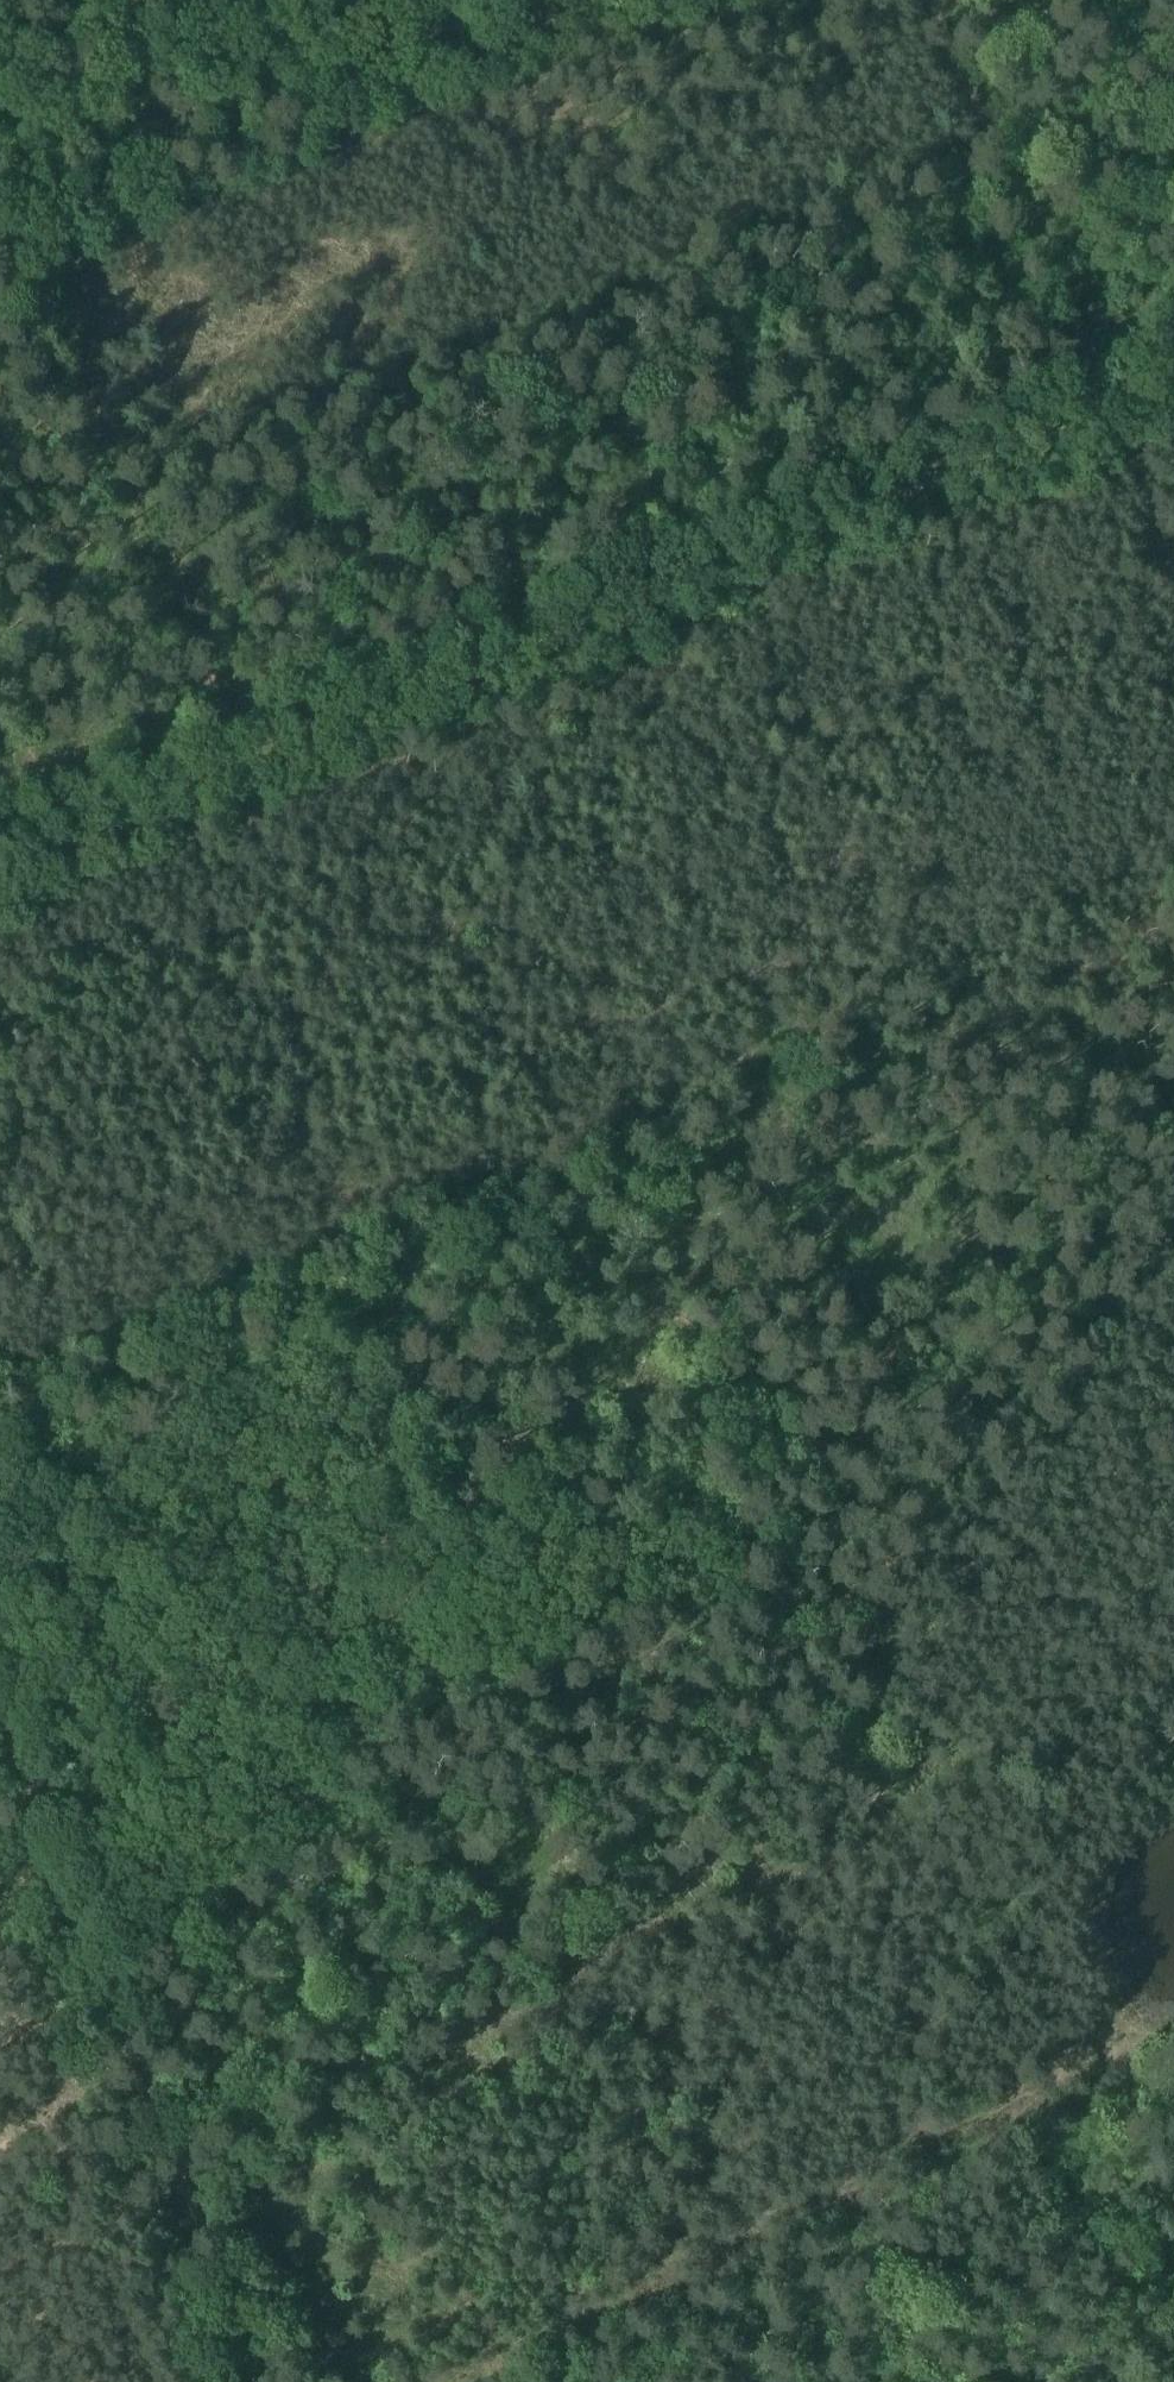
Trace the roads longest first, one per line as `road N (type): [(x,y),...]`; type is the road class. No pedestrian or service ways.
road 1 (track): [(0,868),(1110,414),(931,0)]
road 2 (track): [(257,2381),(0,1735)]

